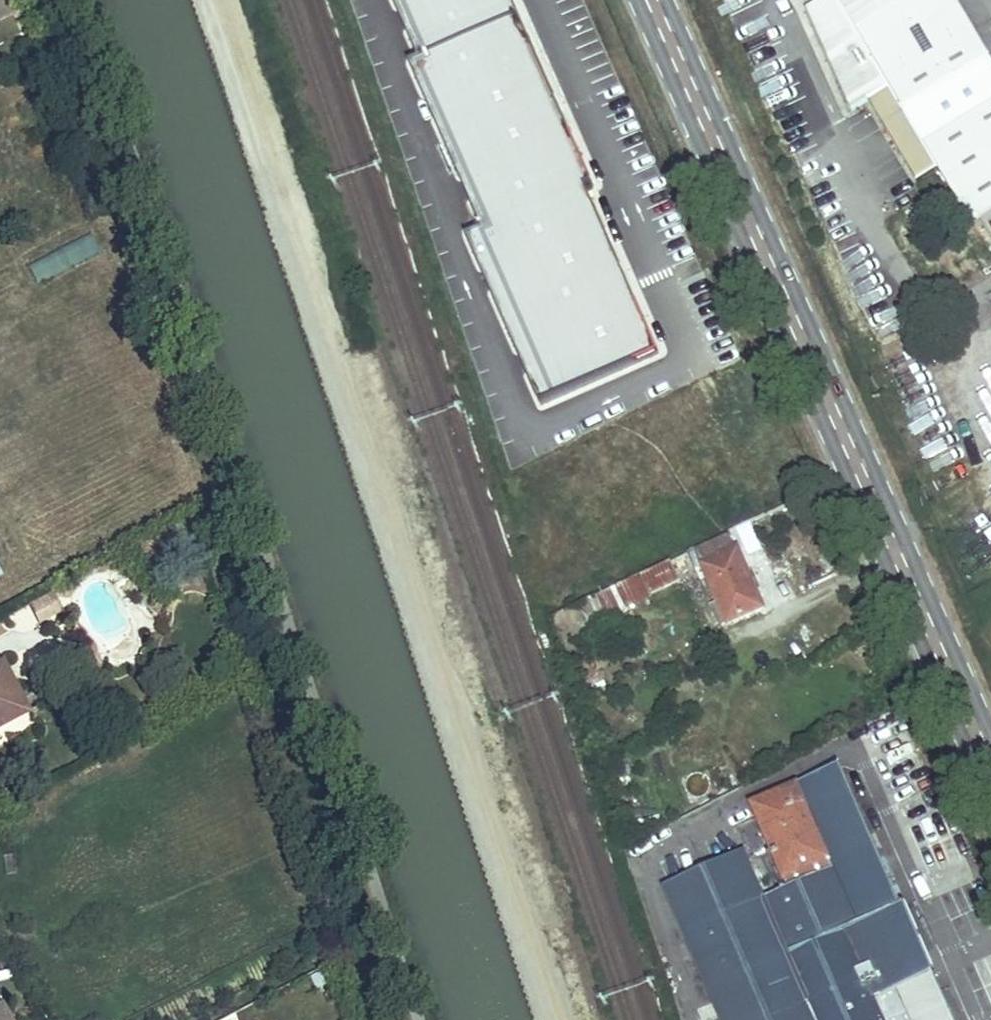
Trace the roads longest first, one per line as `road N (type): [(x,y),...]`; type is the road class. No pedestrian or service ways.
road 1 (primary): [(652,0),(990,767)]

